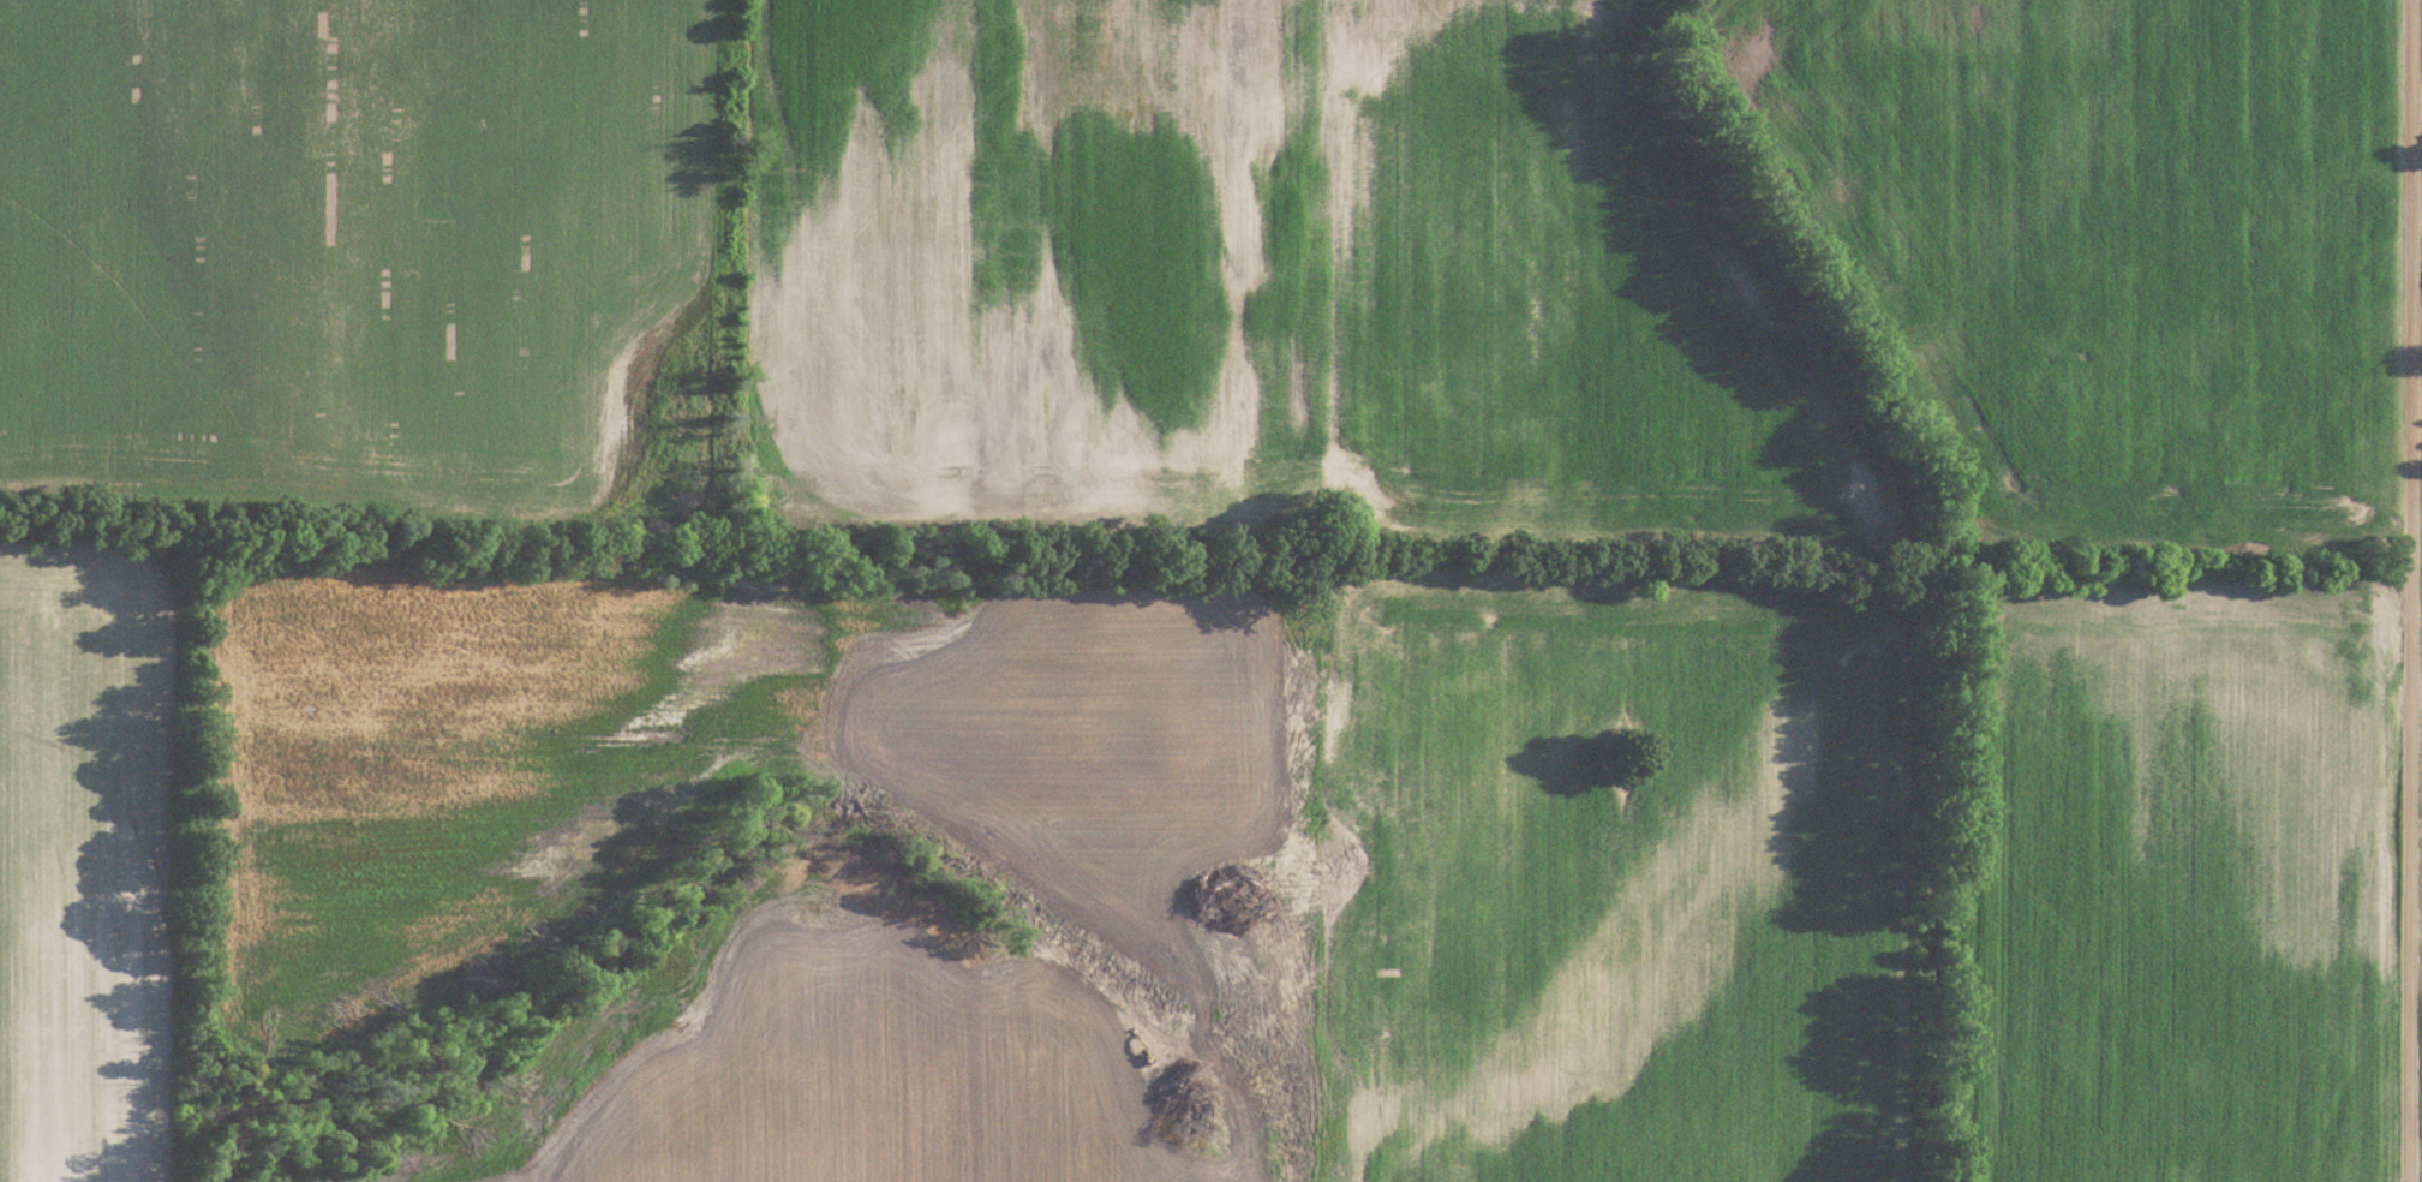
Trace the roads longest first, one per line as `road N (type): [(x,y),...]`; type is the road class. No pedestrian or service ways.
road 1 (residential): [(2410,1181),(2412,0)]

